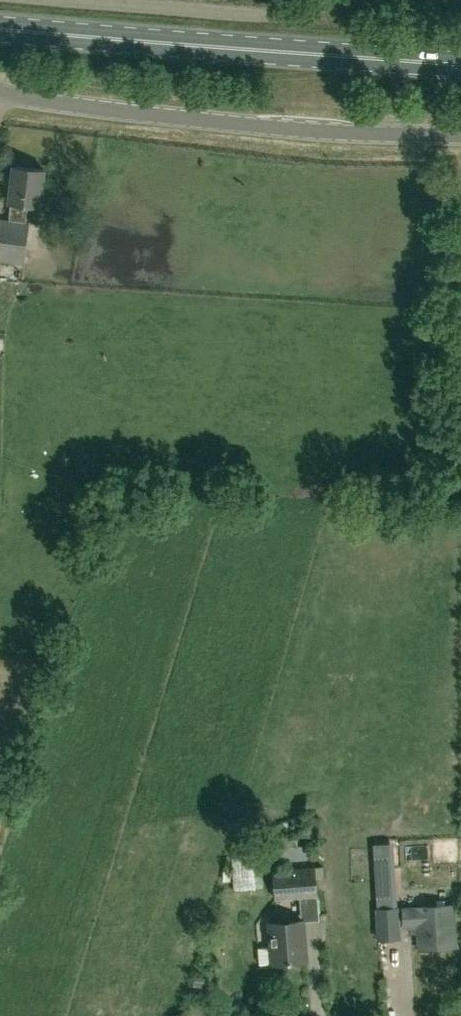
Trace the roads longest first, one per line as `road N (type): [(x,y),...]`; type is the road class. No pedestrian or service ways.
road 1 (unclassified): [(460,137),(319,133),(0,93)]
road 2 (primary): [(460,64),(0,28)]
road 3 (unclassified): [(286,17),(86,0)]

